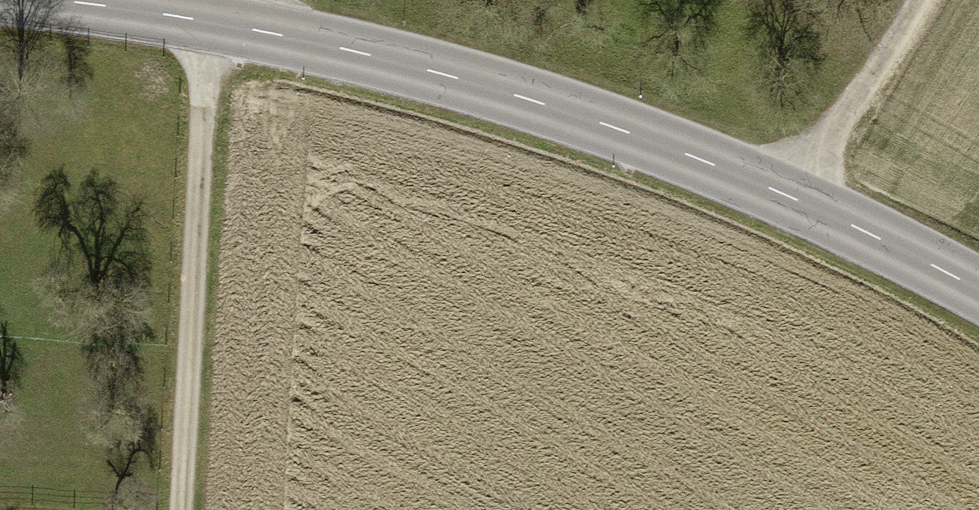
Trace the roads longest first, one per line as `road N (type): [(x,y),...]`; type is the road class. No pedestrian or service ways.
road 1 (tertiary): [(52,0),(281,36),(439,74),(618,130),(787,197),(978,291)]
road 2 (track): [(210,23),(185,509)]
road 3 (track): [(787,197),(911,0)]

